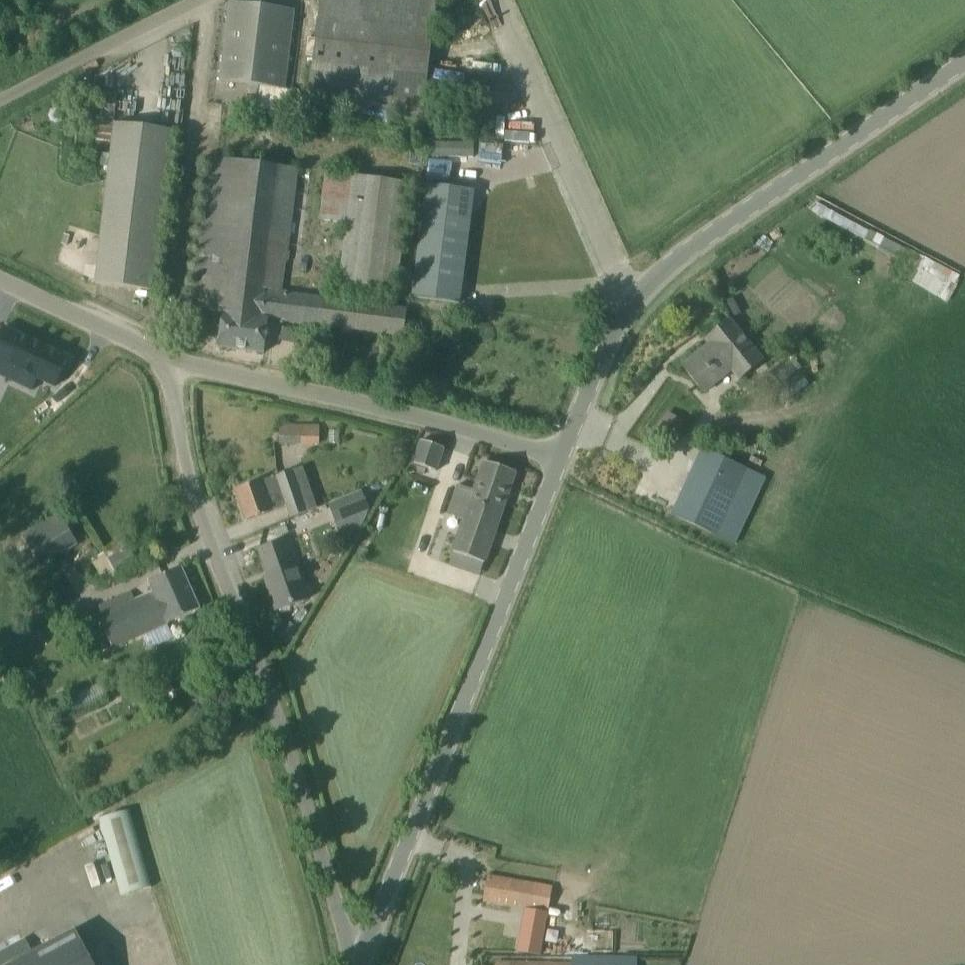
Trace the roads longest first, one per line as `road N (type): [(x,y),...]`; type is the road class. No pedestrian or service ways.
road 1 (unclassified): [(359,959),(341,928),(268,686),(206,534),(166,348)]
road 2 (tertiary): [(563,454),(631,304),(683,252),(964,61)]
road 3 (tertiary): [(359,959),(563,454)]
road 4 (unclassified): [(166,348),(563,454)]
road 5 (unclassified): [(0,103),(201,0)]
road 6 (unclassified): [(0,277),(166,348)]

